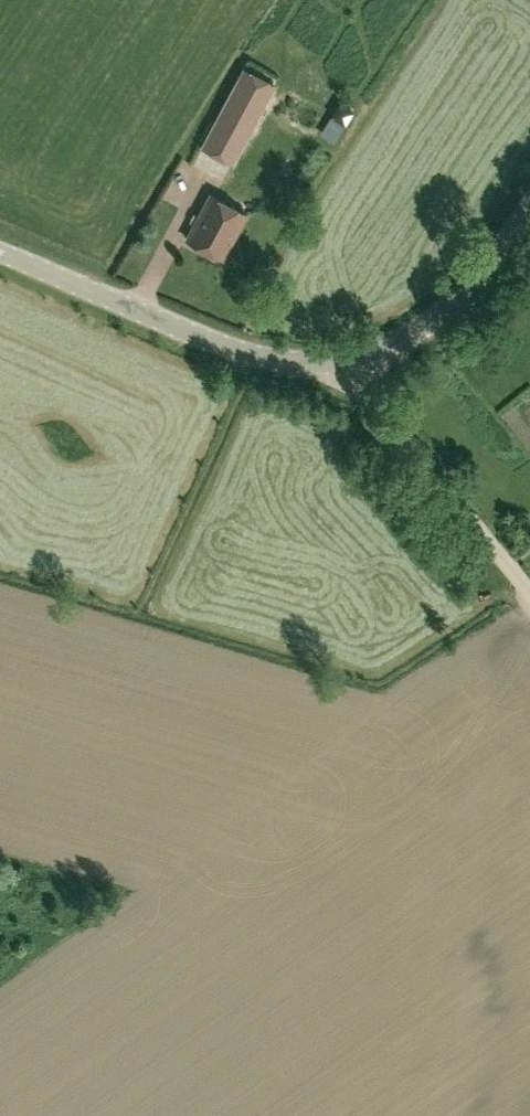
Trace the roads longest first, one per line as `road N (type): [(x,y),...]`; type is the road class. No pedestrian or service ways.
road 1 (tertiary): [(0,248),(202,337),(283,360),(339,363),(429,330),(529,216)]
road 2 (track): [(529,594),(389,418),(364,357)]

